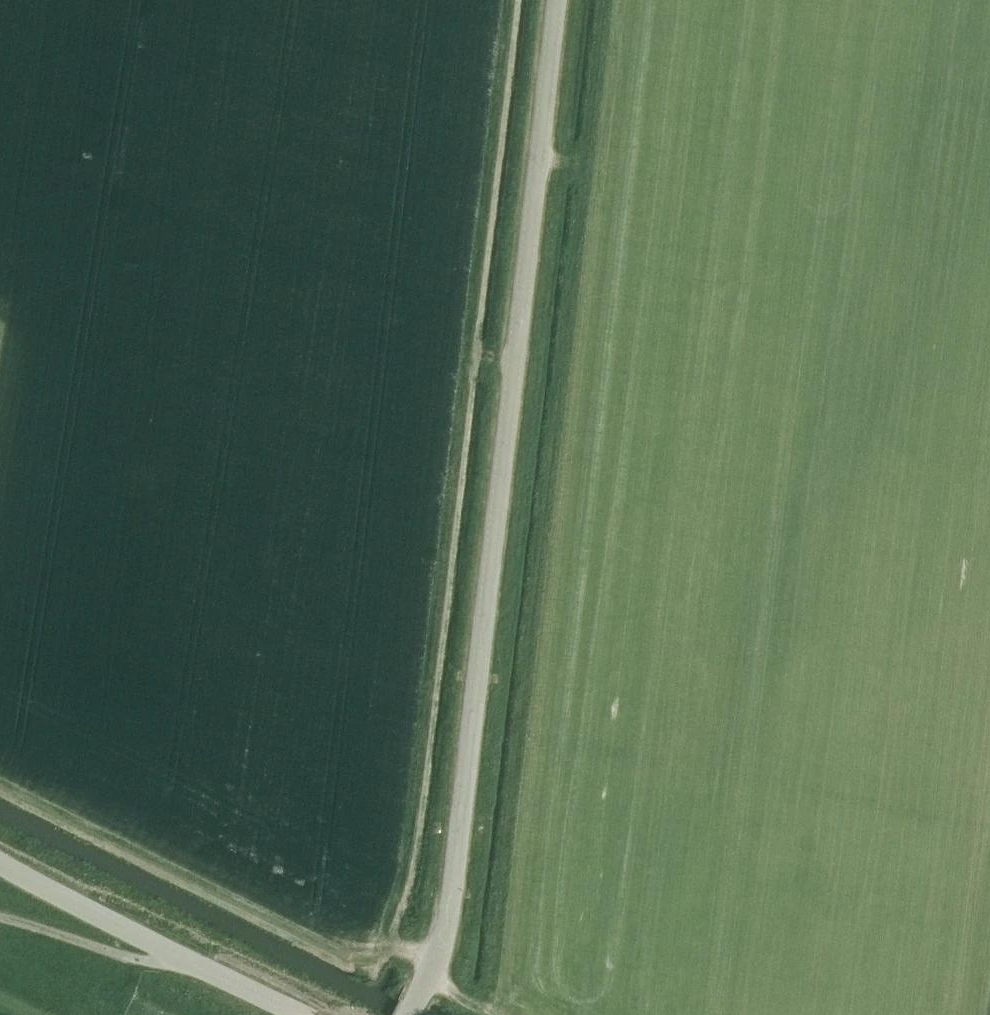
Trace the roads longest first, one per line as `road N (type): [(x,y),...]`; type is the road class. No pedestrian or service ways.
road 1 (unclassified): [(407,1014),(439,946),(451,892),(556,0)]
road 2 (unclassified): [(298,1014),(0,860)]
road 3 (track): [(216,978),(0,917)]

